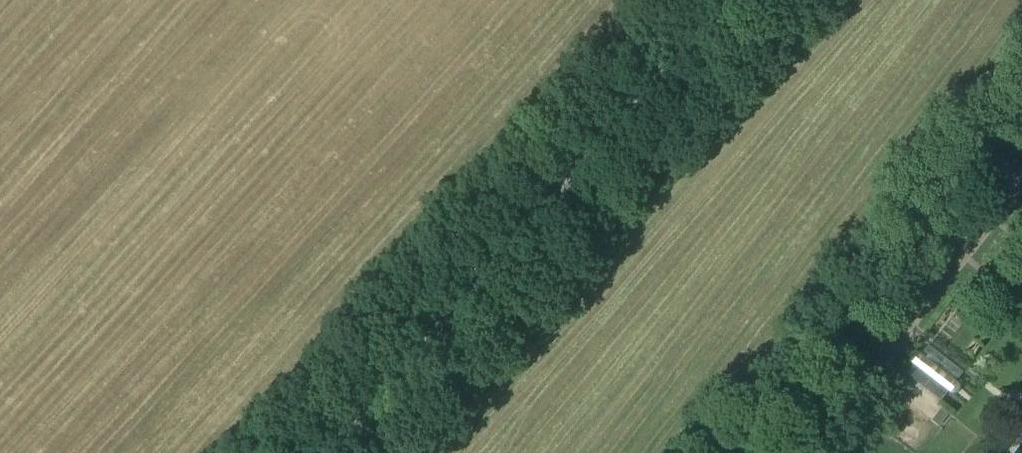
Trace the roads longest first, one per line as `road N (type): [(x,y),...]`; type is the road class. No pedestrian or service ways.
road 1 (tertiary): [(731,0),(330,452)]

